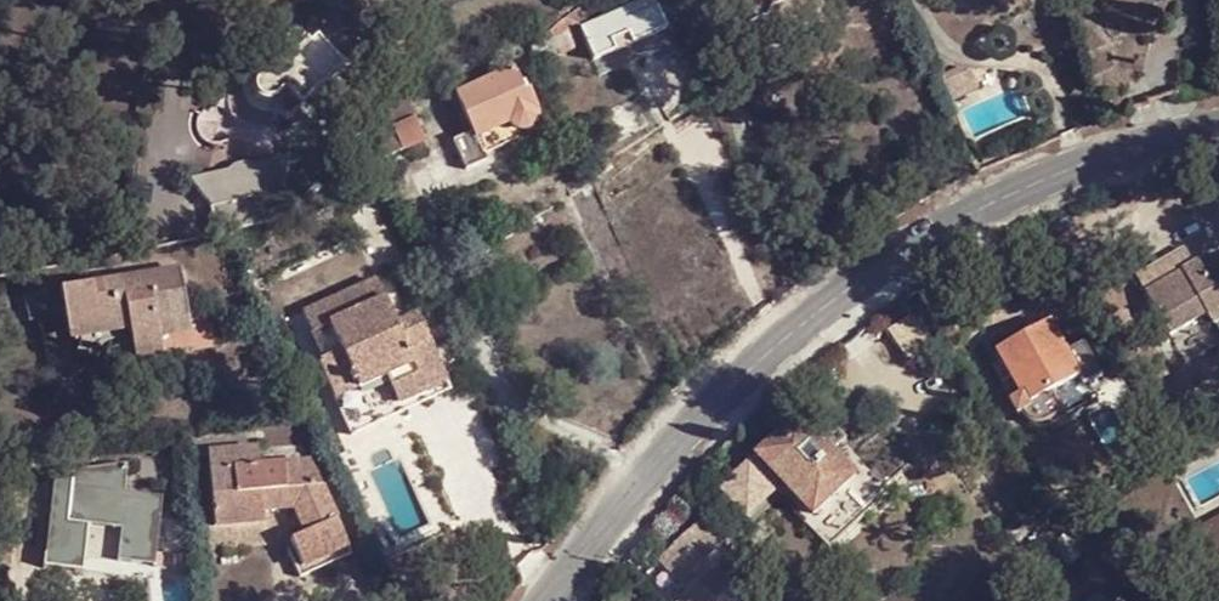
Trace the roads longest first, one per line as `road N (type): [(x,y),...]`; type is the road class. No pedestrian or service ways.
road 1 (residential): [(1218,126),(1107,151),(967,213),(885,261),(757,372),(552,600)]

